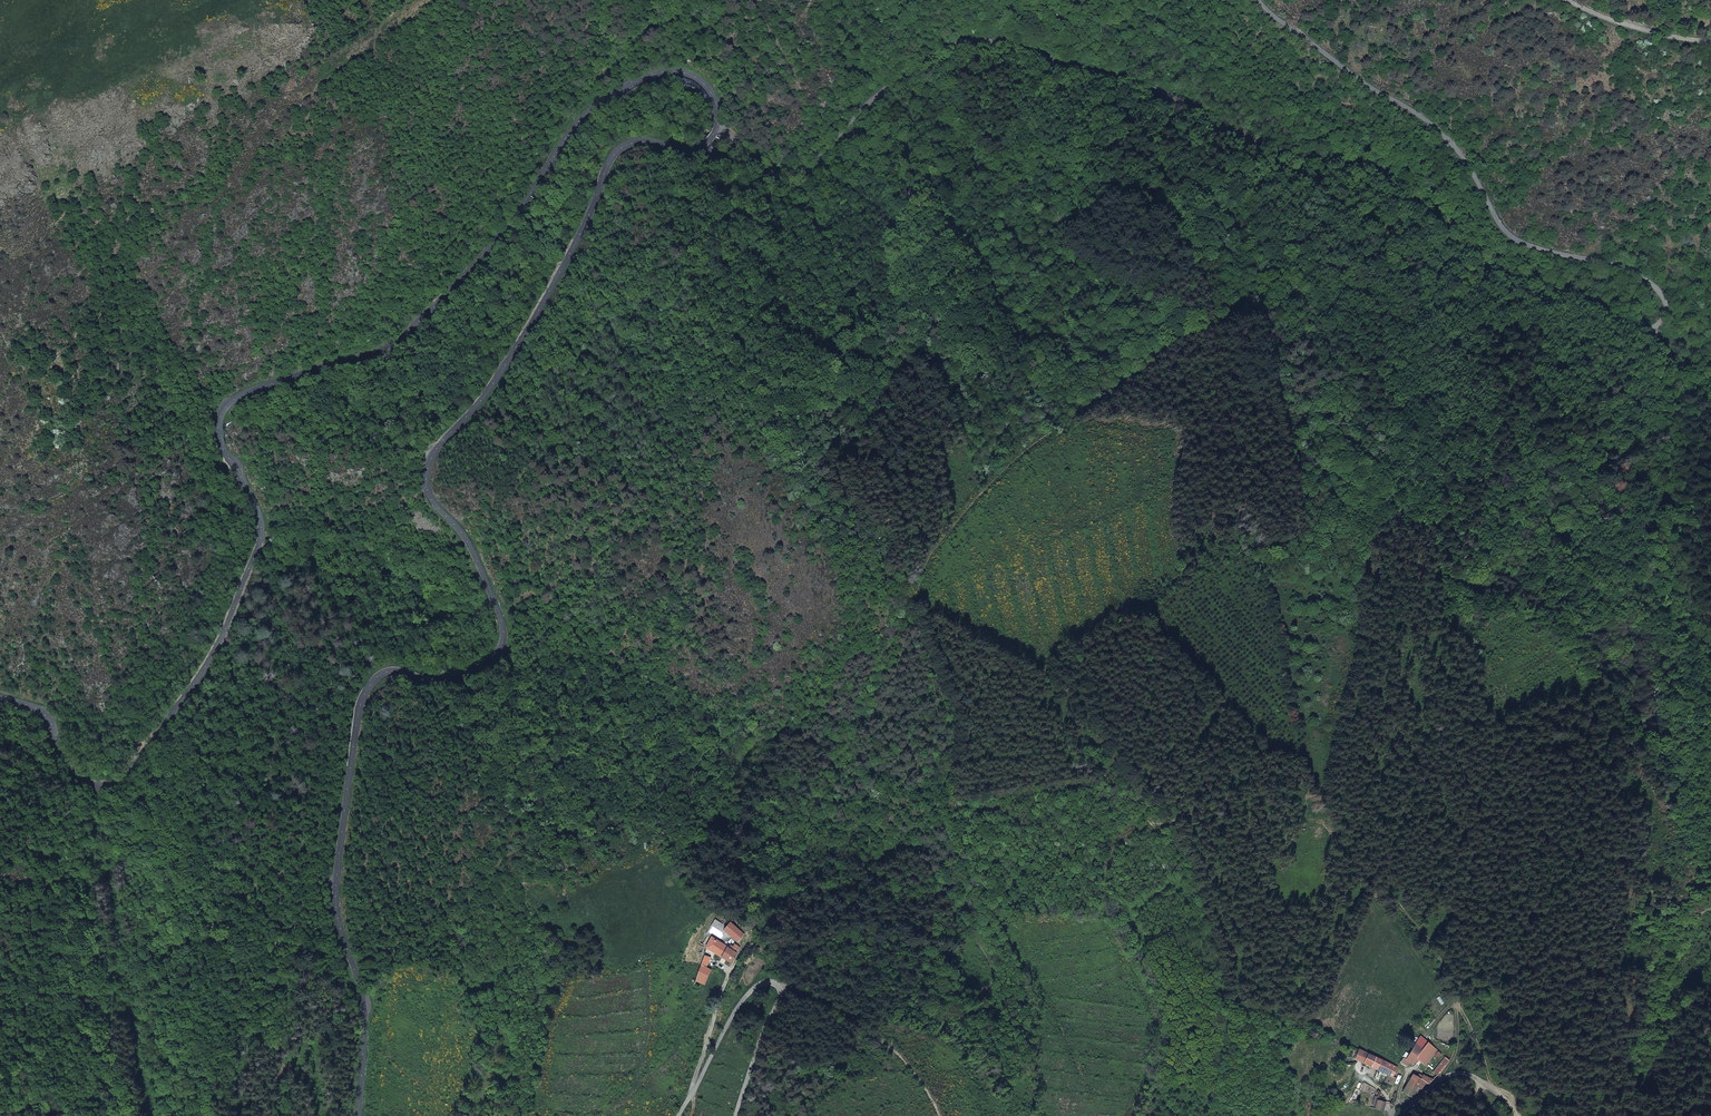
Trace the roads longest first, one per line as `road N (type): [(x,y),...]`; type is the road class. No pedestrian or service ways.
road 1 (unclassified): [(719,130),(779,177),(798,177),(929,44),(987,39),(1134,82),(1304,160),(1376,173),(1405,189),(1486,268),(1564,292),(1642,330),(1659,325),(1667,306),(1657,288),(1507,233),(1450,142),(1258,0)]
road 2 (secondary): [(358,1115),(367,1004),(333,896),(356,708),(378,673),(456,678),(477,667),(503,634),(473,551),(432,495),(432,453),(479,399),(539,307),(616,151),(652,139),(695,148),(719,130)]
road 3 (secondary): [(719,130),(720,110),(689,69),(620,84),(577,123),(502,233),(385,349),(244,392),(219,409),(217,436),(264,518),(265,544),(210,658),(116,780),(75,775),(43,712),(0,695)]
road 4 (unclassified): [(775,982),(756,987),(740,1004),(679,1115)]
road 5 (unclassified): [(1566,0),(1636,28),(1710,44)]
road 6 (unclassified): [(775,982),(780,1001),(735,1115)]

